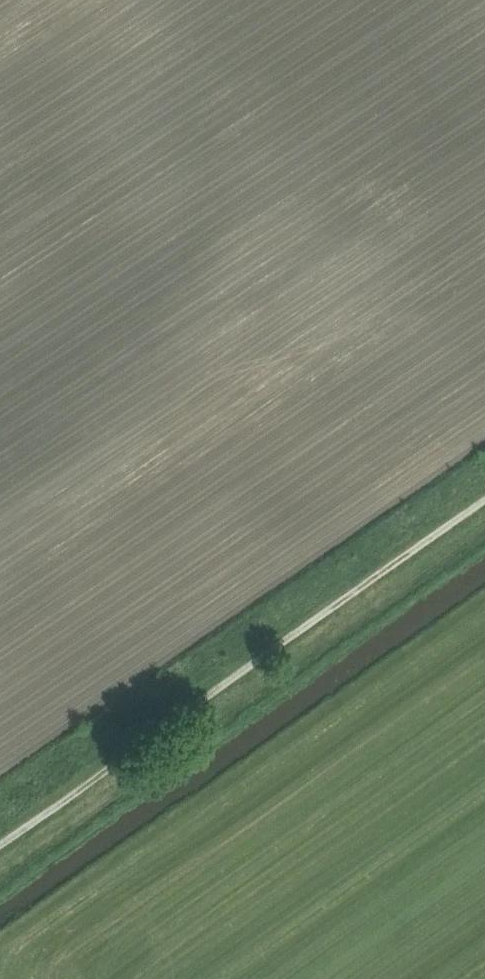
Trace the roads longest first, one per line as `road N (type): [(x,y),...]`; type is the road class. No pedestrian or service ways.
road 1 (track): [(484,532),(0,879)]

